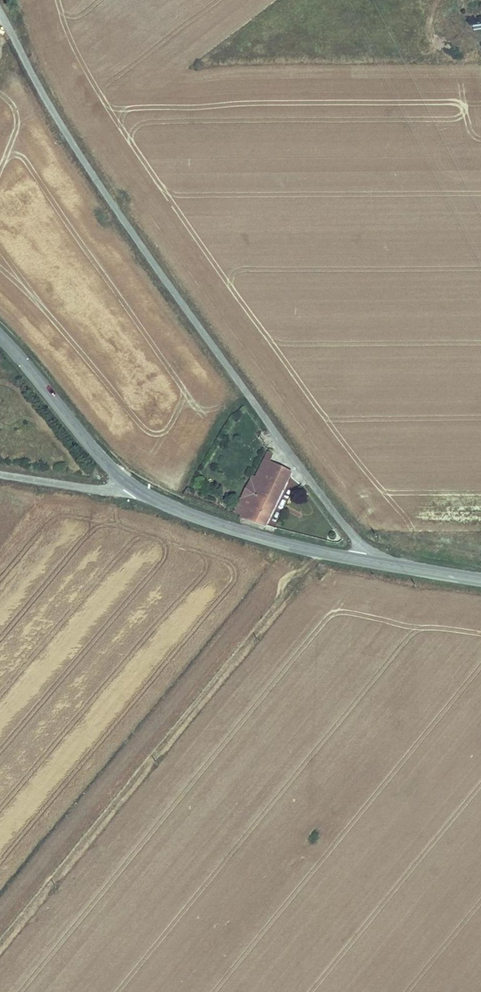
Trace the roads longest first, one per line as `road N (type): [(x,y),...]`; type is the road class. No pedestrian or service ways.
road 1 (residential): [(366,560),(87,167),(0,16)]
road 2 (track): [(0,944),(318,551)]
road 3 (tertiary): [(127,484),(235,530),(366,560)]
road 4 (tertiary): [(0,336),(127,484)]
road 5 (unclassified): [(127,484),(103,490),(0,474)]

